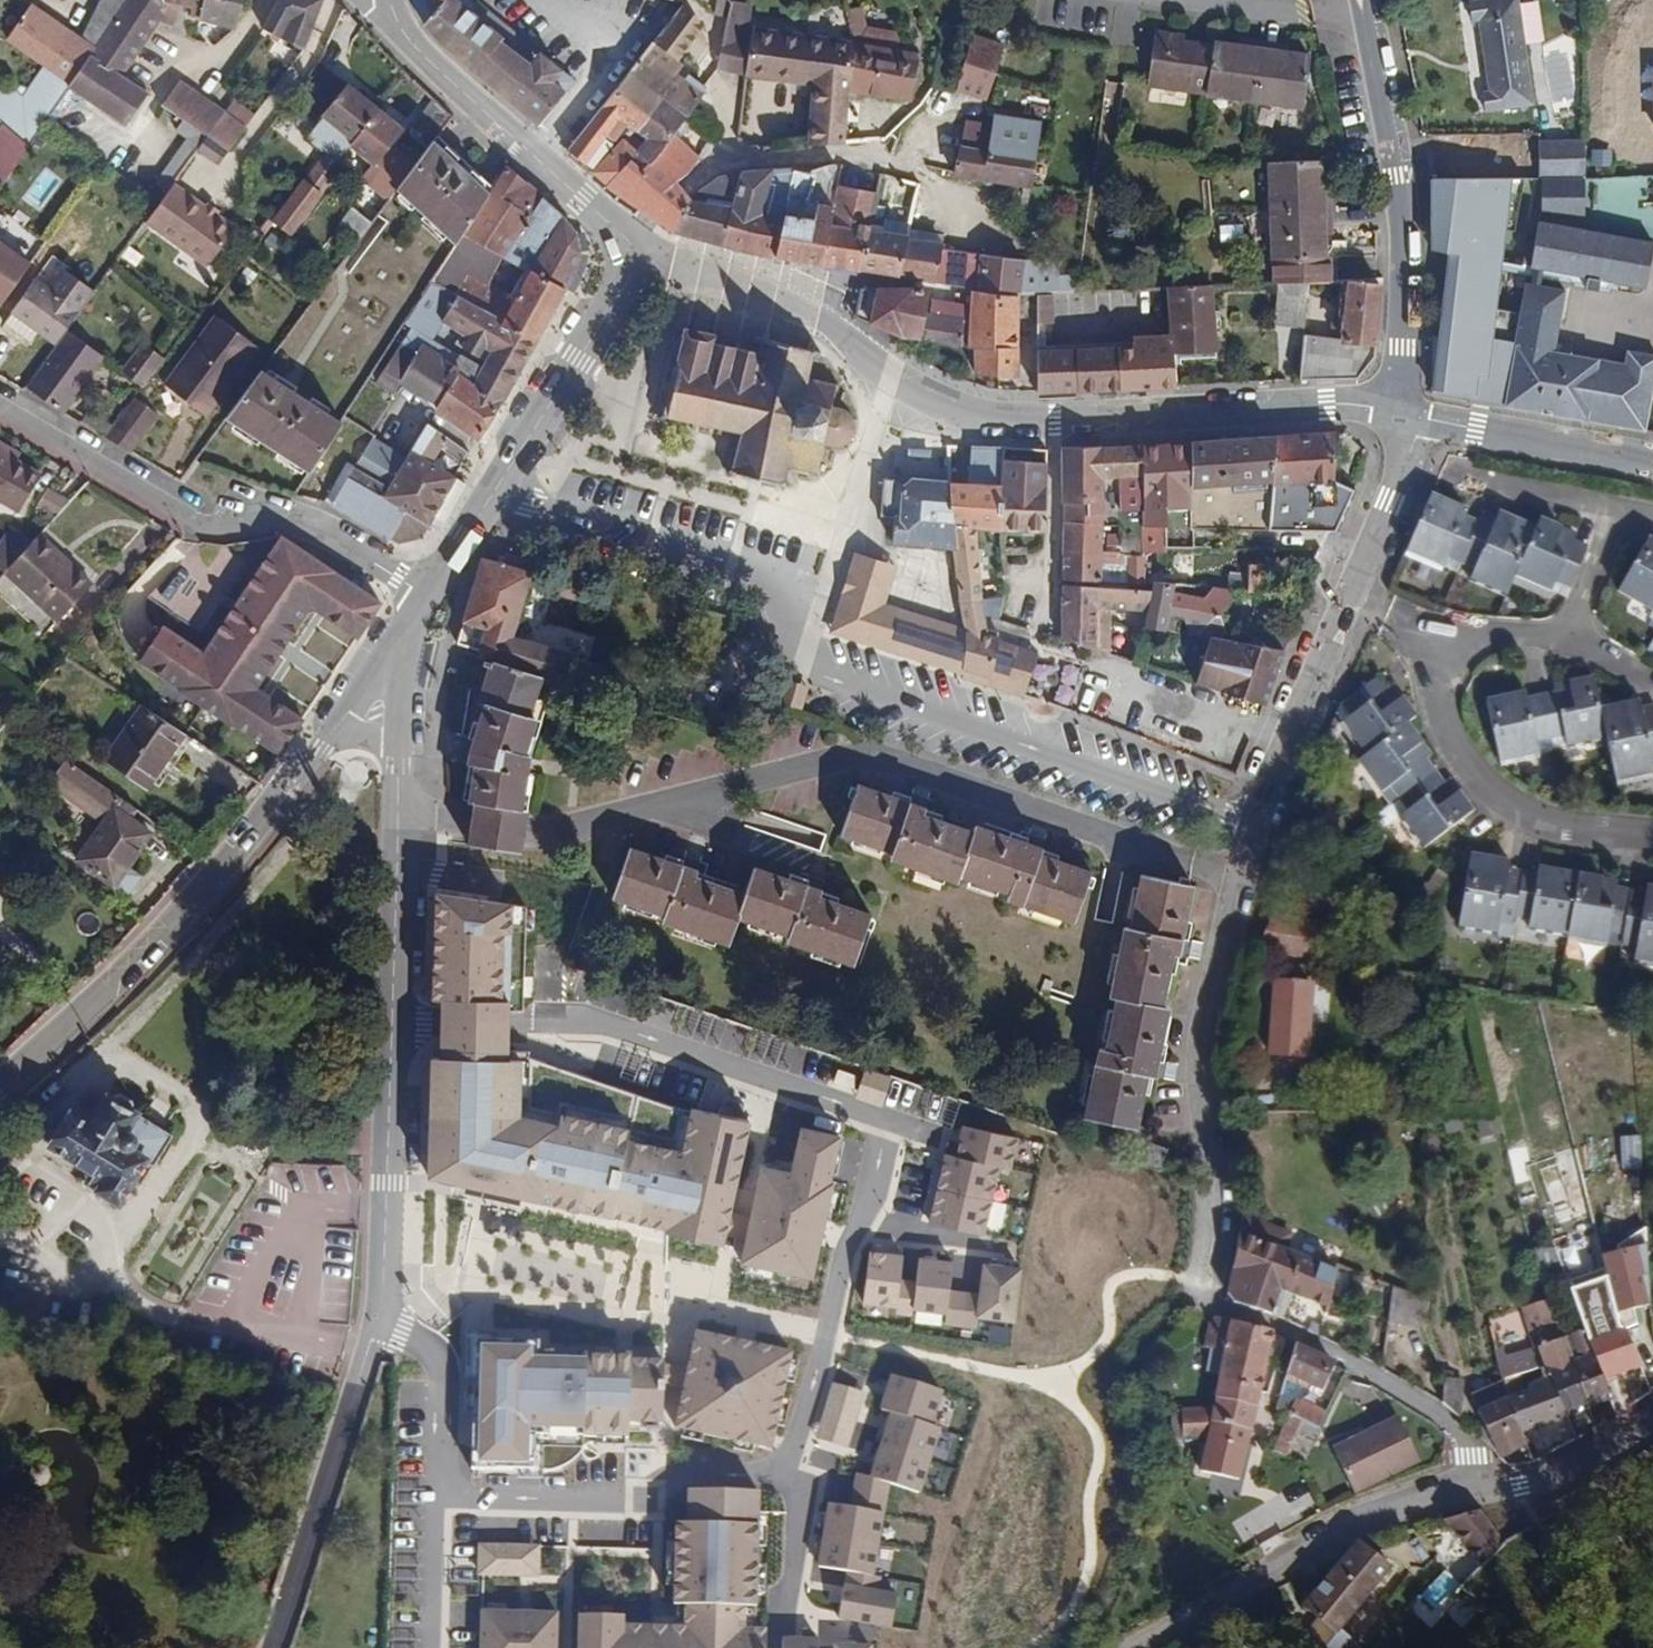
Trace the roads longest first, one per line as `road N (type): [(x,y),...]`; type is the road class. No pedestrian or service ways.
road 1 (residential): [(1238,887),(871,753),(559,832),(398,816)]
road 2 (residential): [(393,1022),(589,1020),(879,1119),(882,1137),(785,1465)]
road 3 (residential): [(1408,415),(1325,405),(1052,416),(955,410),(891,376),(816,317),(641,256)]
road 4 (residential): [(1486,1486),(1464,1437),(1386,1379),(1205,1295),(1203,1073),(1238,887)]
road 5 (residential): [(0,408),(195,523),(292,521),(427,596)]
road 6 (residential): [(300,773),(184,913),(0,1088)]
road 7 (residential): [(1365,11),(1399,175),(1408,415)]
road 8 (residential): [(427,596),(641,256)]
road 9 (residential): [(1144,1647),(1343,1528),(1486,1486)]
road 10 (residential): [(785,1465),(684,1479),(621,1501),(435,1494)]
road 11 (residential): [(278,1647),(381,1318)]
road 12 (residential): [(1436,642),(1453,748),(1510,806),(1652,838)]
road 13 (residential): [(381,1318),(393,1022)]
road 14 (residential): [(1408,415),(1652,460)]
road 15 (residential): [(381,1318),(442,1361),(435,1494)]
road 16 (residential): [(393,1022),(398,816)]
road 17 (residential): [(1346,603),(1412,438),(1408,415)]
road 18 (residential): [(1238,887),(1303,699)]
road 19 (residential): [(517,141),(409,44),(387,0)]
road 20 (residential): [(1365,11),(1310,14),(1173,0)]
road 21 (residential): [(1652,1409),(1521,1488),(1486,1486)]
road 22 (residential): [(641,256),(517,141)]
road 23 (residential): [(1619,516),(1457,472)]
road 24 (residential): [(785,1465),(802,1489),(792,1613)]
road 25 (residential): [(435,1494),(433,1647)]
road 26 (residential): [(409,626),(330,736)]
road 27 (residential): [(1563,637),(1619,516)]
road 28 (residential): [(1436,642),(1563,637)]
road 29 (residential): [(401,751),(409,626)]

